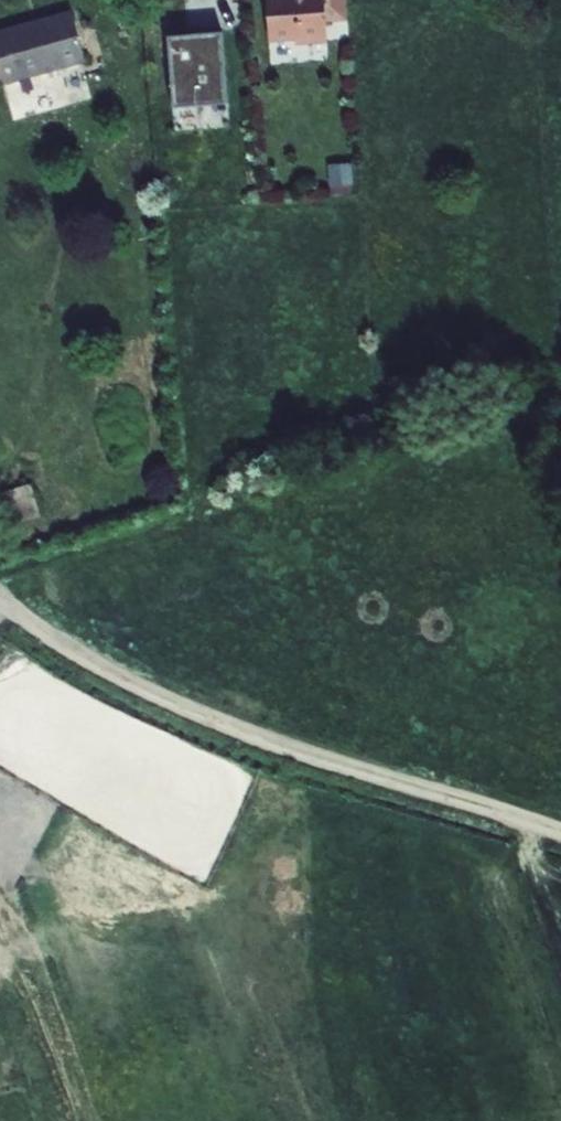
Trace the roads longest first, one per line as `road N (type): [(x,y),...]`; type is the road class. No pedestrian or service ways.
road 1 (track): [(0,597),(144,687),(560,835)]

